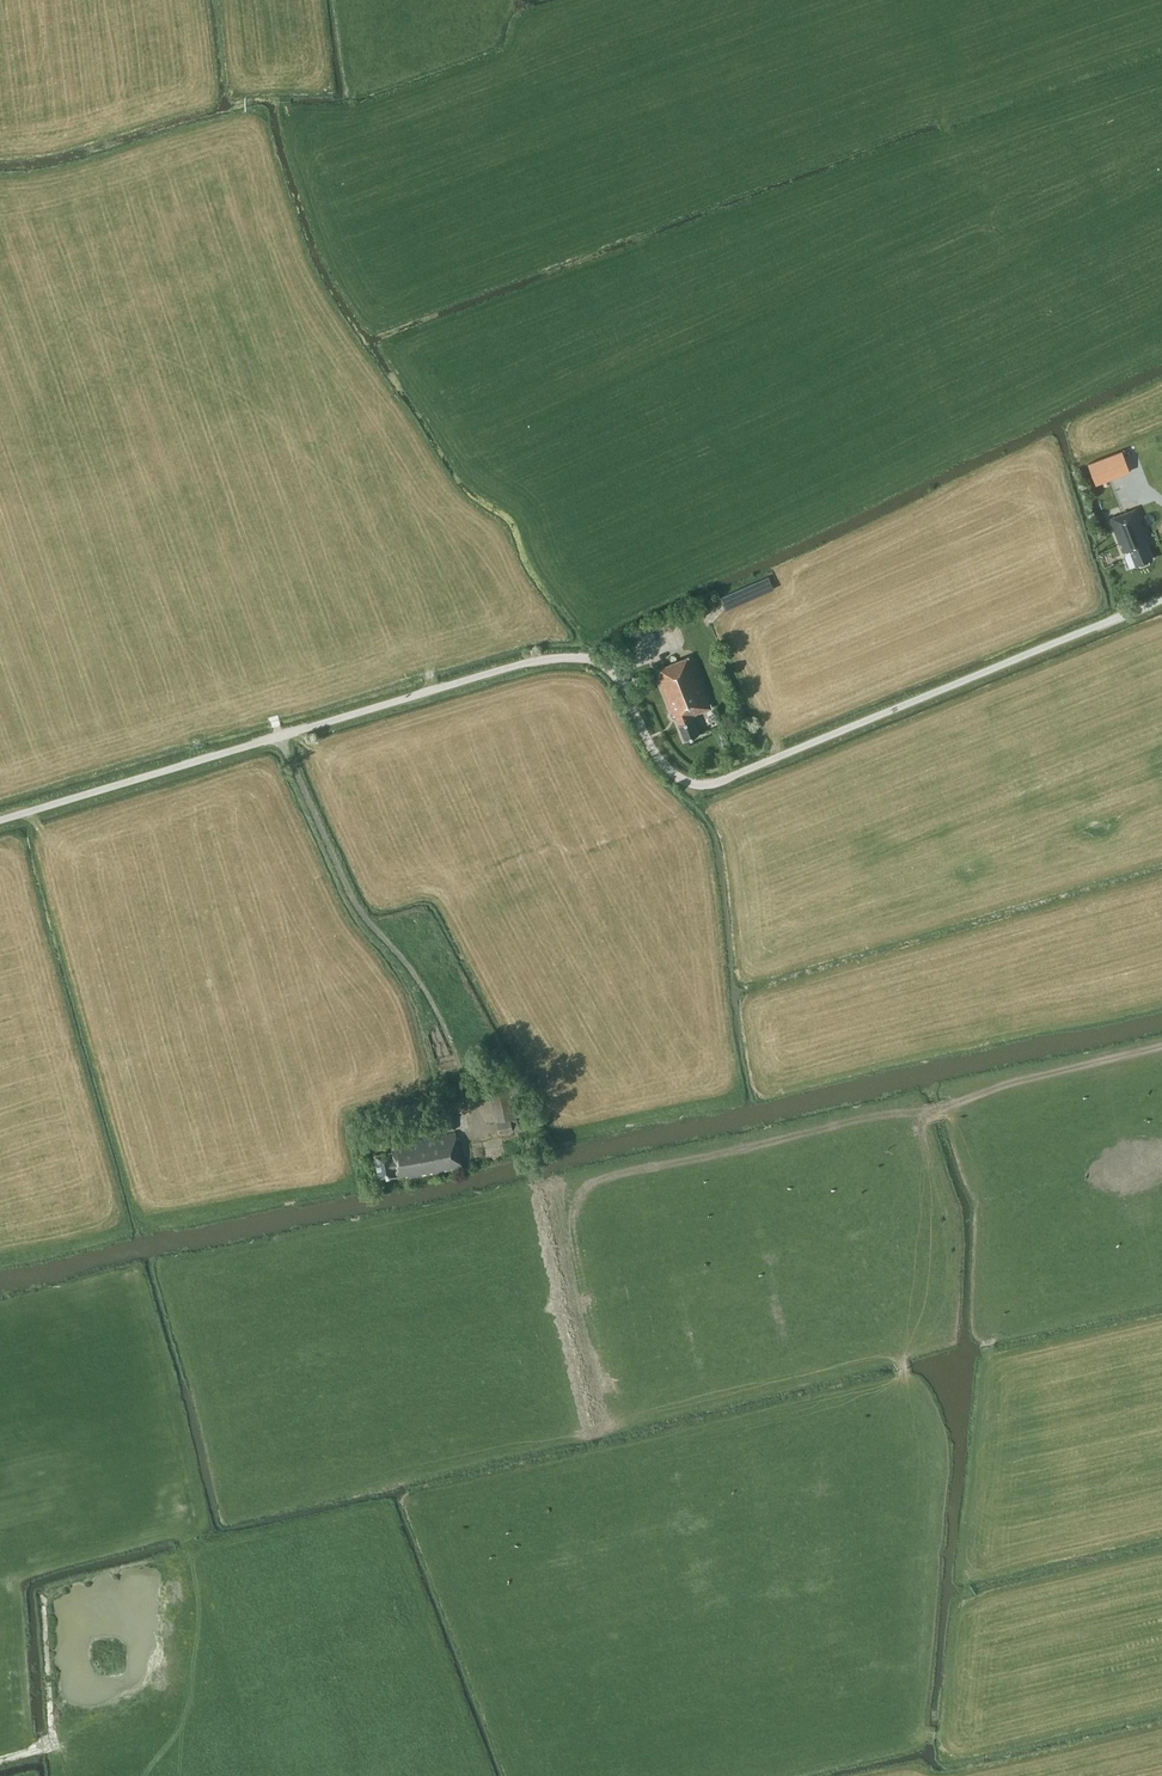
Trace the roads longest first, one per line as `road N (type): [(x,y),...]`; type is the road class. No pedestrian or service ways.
road 1 (unclassified): [(0,820),(564,657),(608,668),(665,766),(708,786),(1161,598)]

